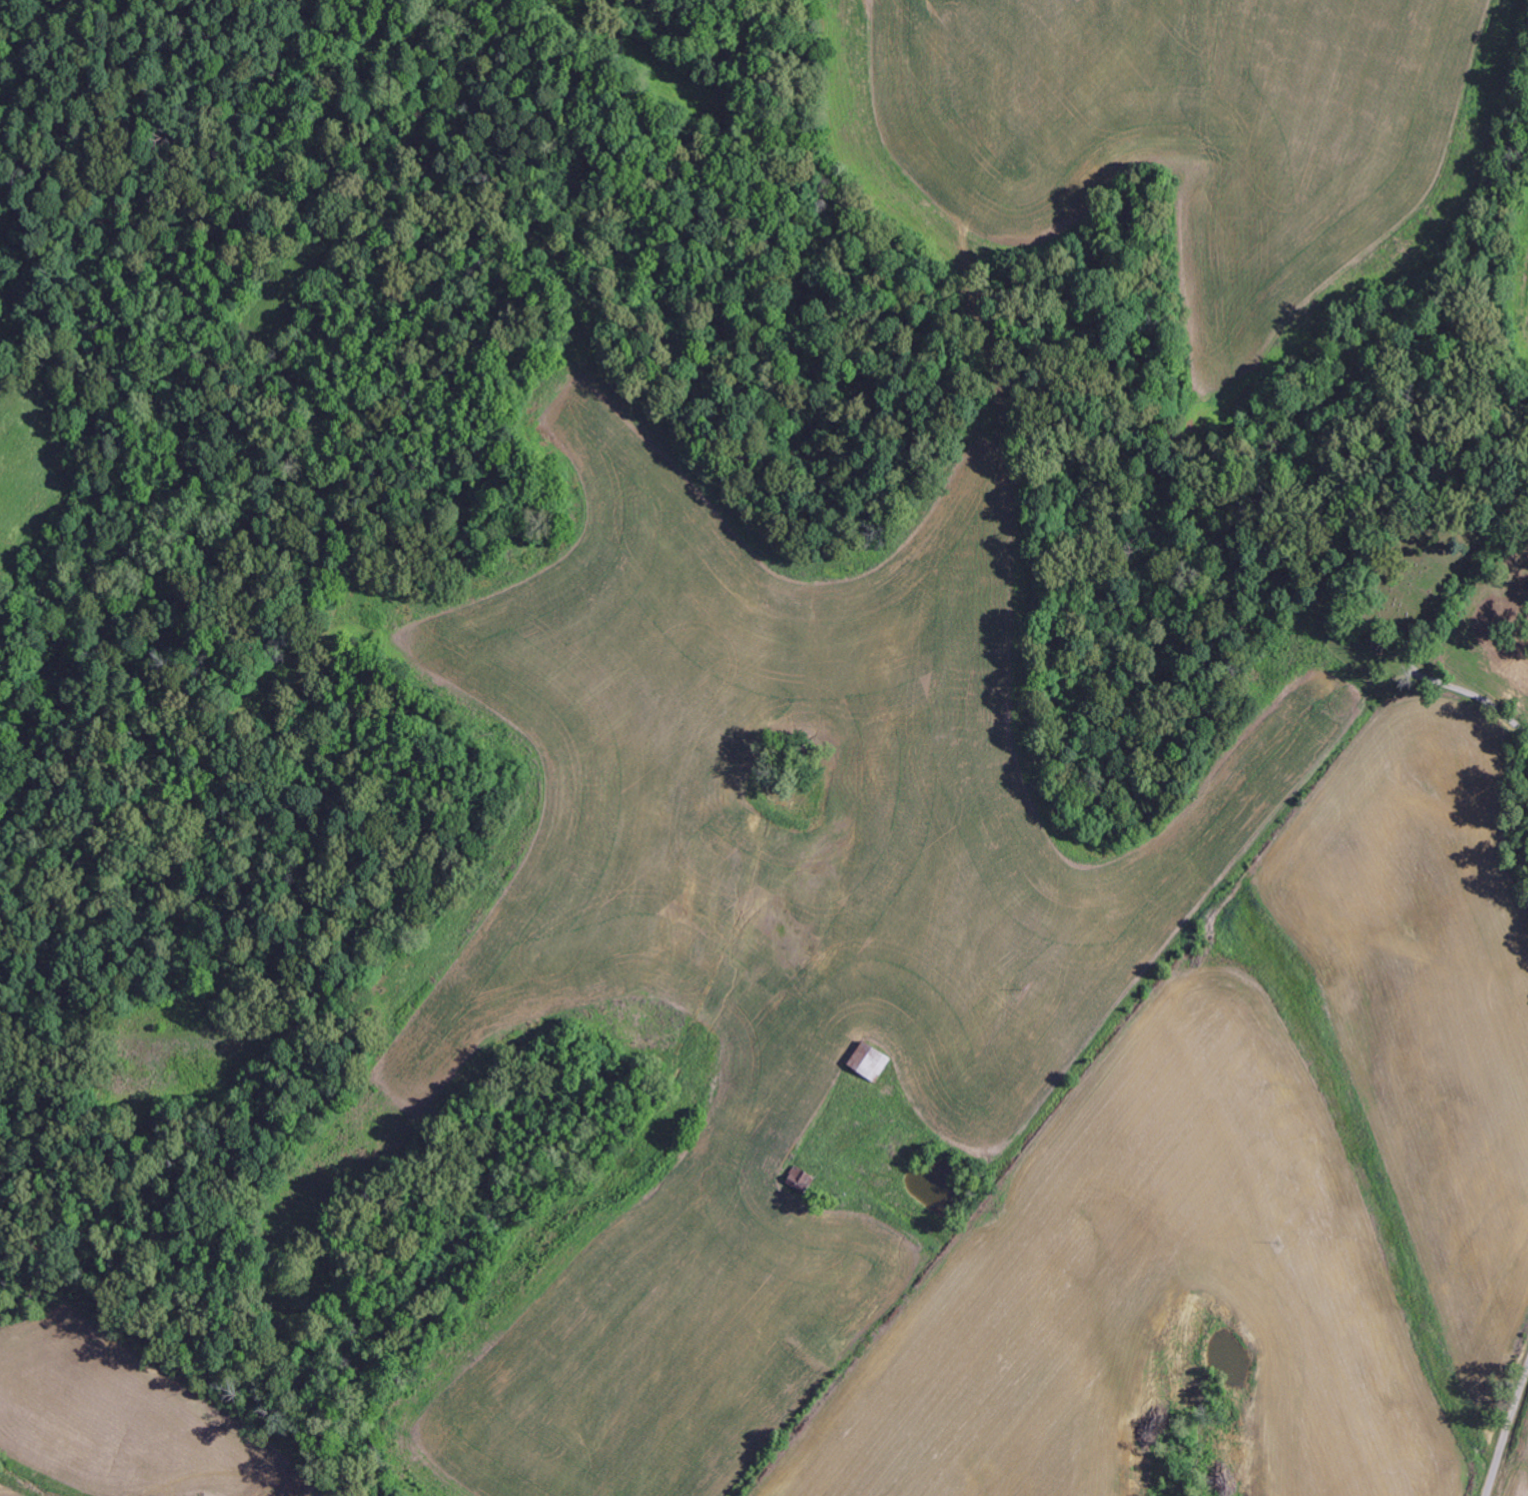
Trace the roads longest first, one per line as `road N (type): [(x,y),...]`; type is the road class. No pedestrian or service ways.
road 1 (residential): [(1390,683),(1412,678),(1463,690),(1527,733)]
road 2 (residential): [(1486,1495),(1527,1367)]

